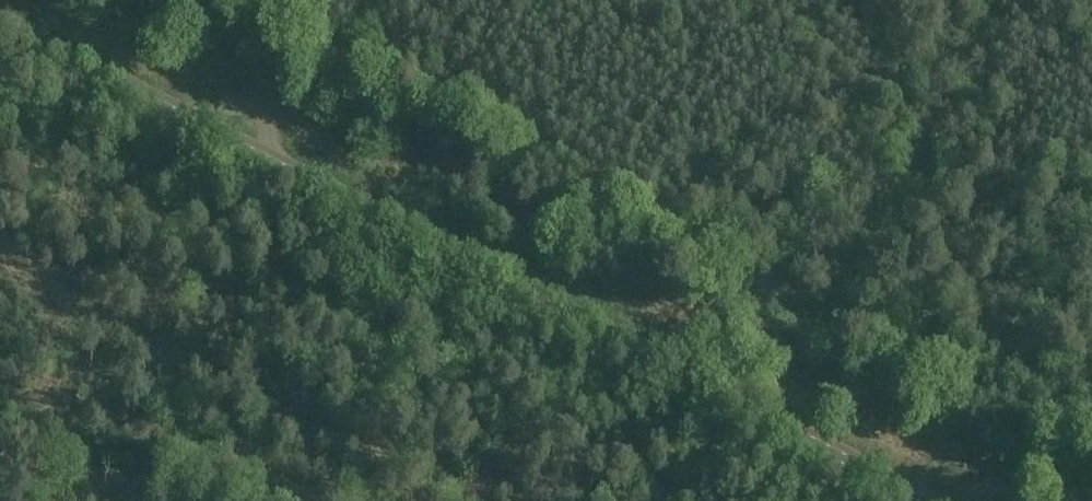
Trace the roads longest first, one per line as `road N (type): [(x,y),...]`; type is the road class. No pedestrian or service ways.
road 1 (tertiary): [(923,500),(0,21)]
road 2 (track): [(1007,0),(849,264),(820,288),(801,292),(777,290),(672,239),(378,73),(221,0)]
road 3 (track): [(476,500),(38,272)]

